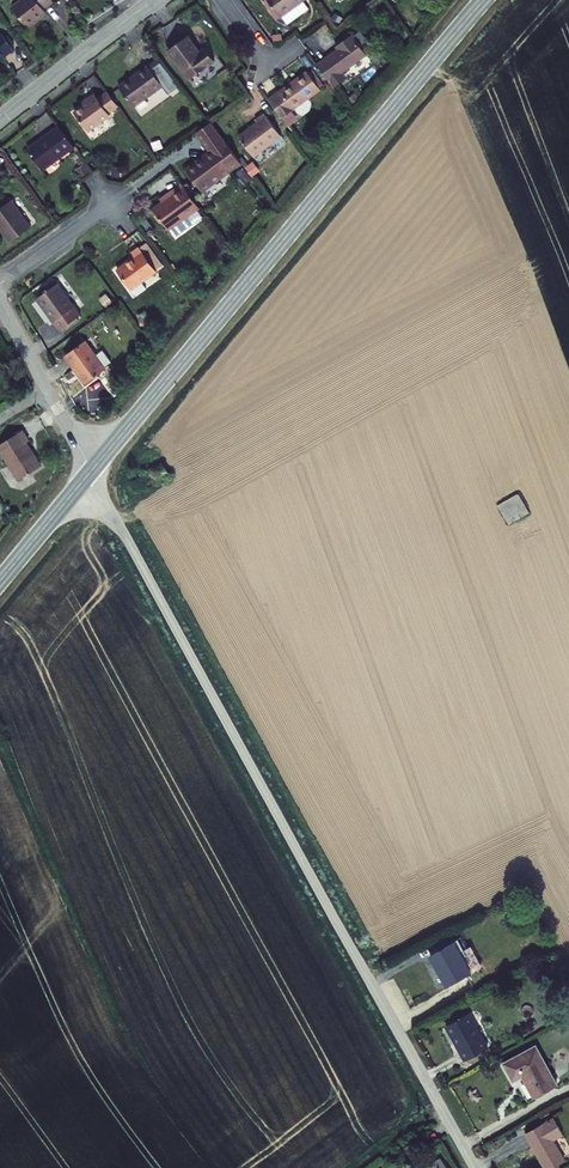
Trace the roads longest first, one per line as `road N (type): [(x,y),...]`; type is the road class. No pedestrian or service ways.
road 1 (unclassified): [(92,471),(474,1167)]
road 2 (tertiary): [(484,0),(92,471)]
road 3 (residential): [(0,120),(157,0)]
road 4 (residential): [(92,471),(0,303)]
road 5 (tertiary): [(92,471),(0,580)]
road 6 (residential): [(0,284),(110,210)]

